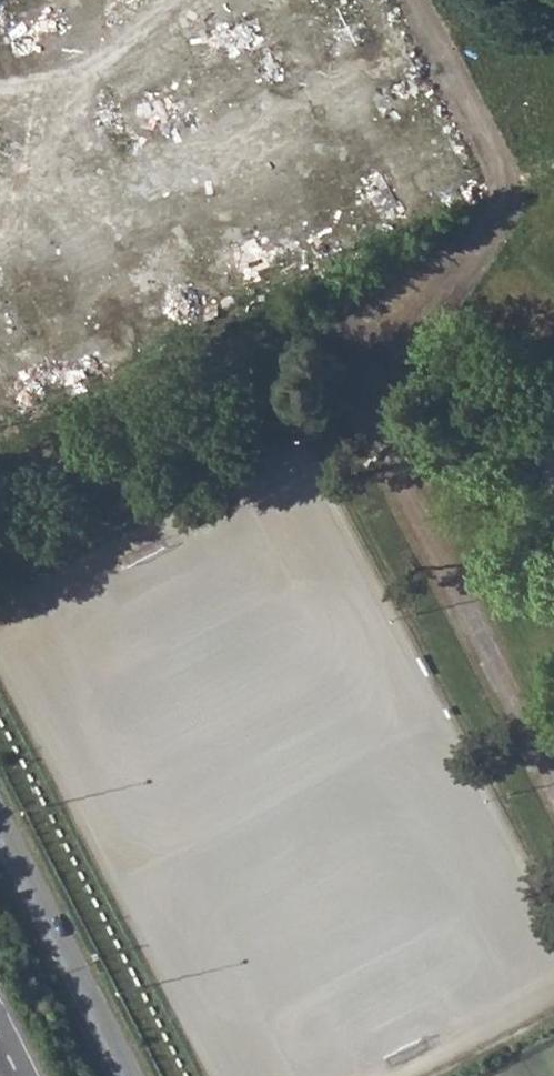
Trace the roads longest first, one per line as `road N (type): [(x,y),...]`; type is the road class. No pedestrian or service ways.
road 1 (residential): [(0,827),(128,1075)]

